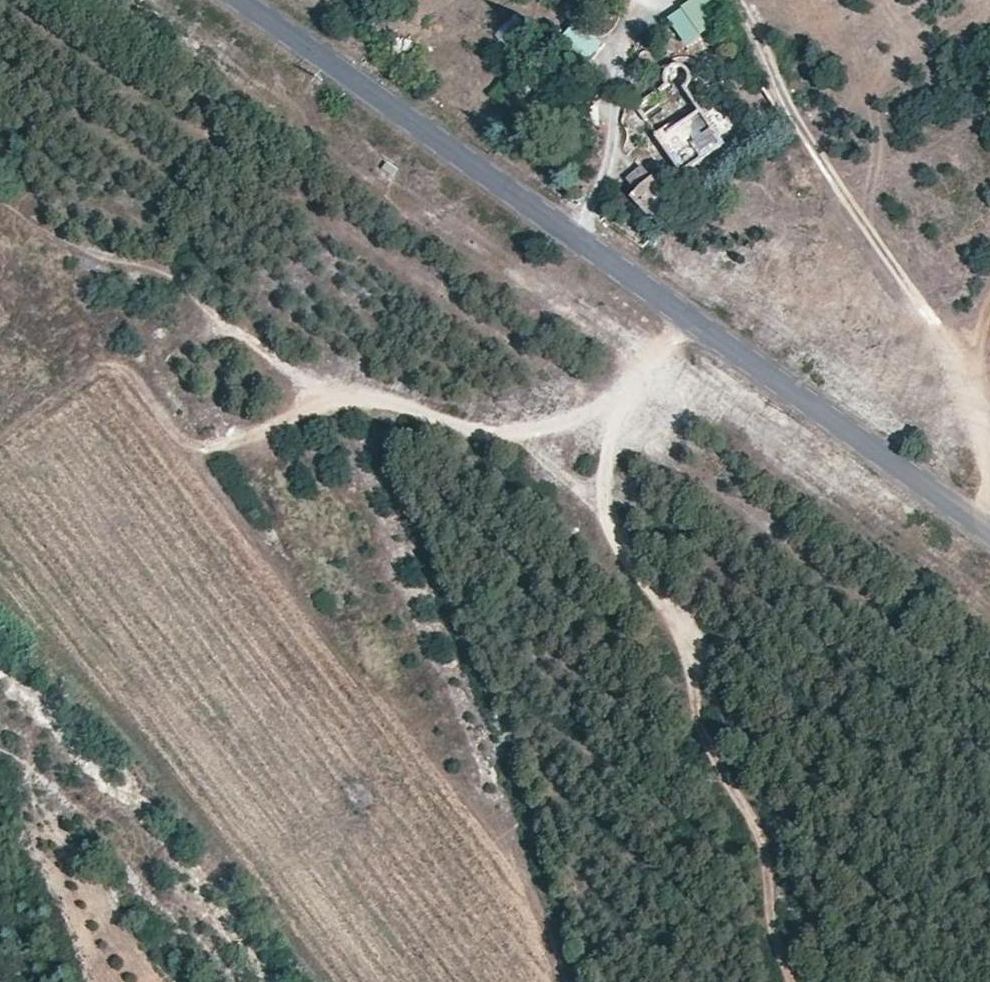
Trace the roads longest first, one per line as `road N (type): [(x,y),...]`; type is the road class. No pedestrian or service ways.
road 1 (tertiary): [(238,0),(989,532)]
road 2 (track): [(989,479),(948,338),(838,187),(734,0)]

